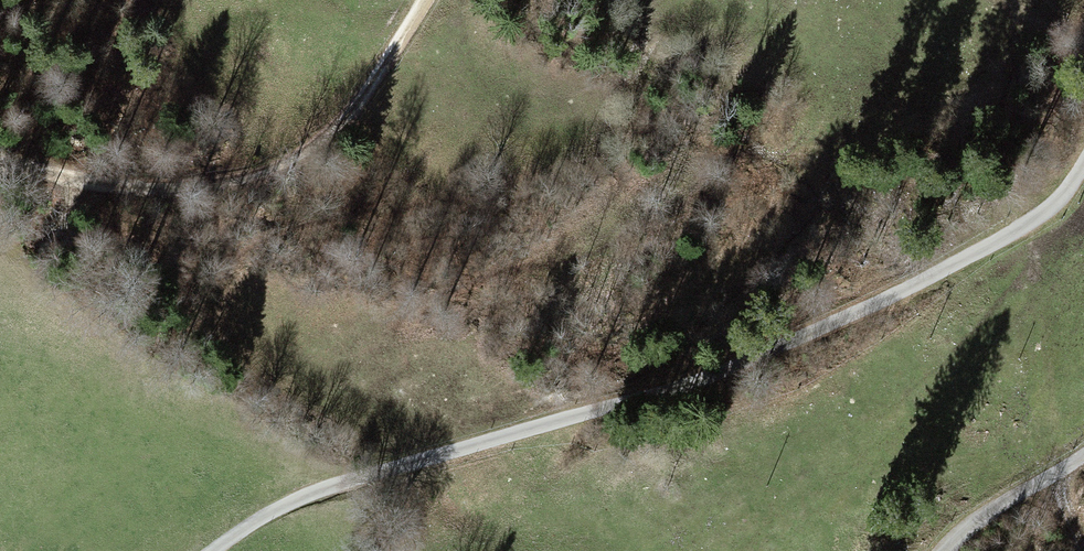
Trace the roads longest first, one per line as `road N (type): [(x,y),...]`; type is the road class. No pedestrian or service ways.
road 1 (track): [(1083,174),(1018,236),(796,344),(625,403),(359,478),(217,550)]
road 2 (track): [(0,175),(195,208),(283,192),(319,168),(430,0)]
road 3 (track): [(1005,0),(1049,34),(1012,159),(1012,187),(1030,229)]
road 4 (track): [(1083,453),(953,550)]

